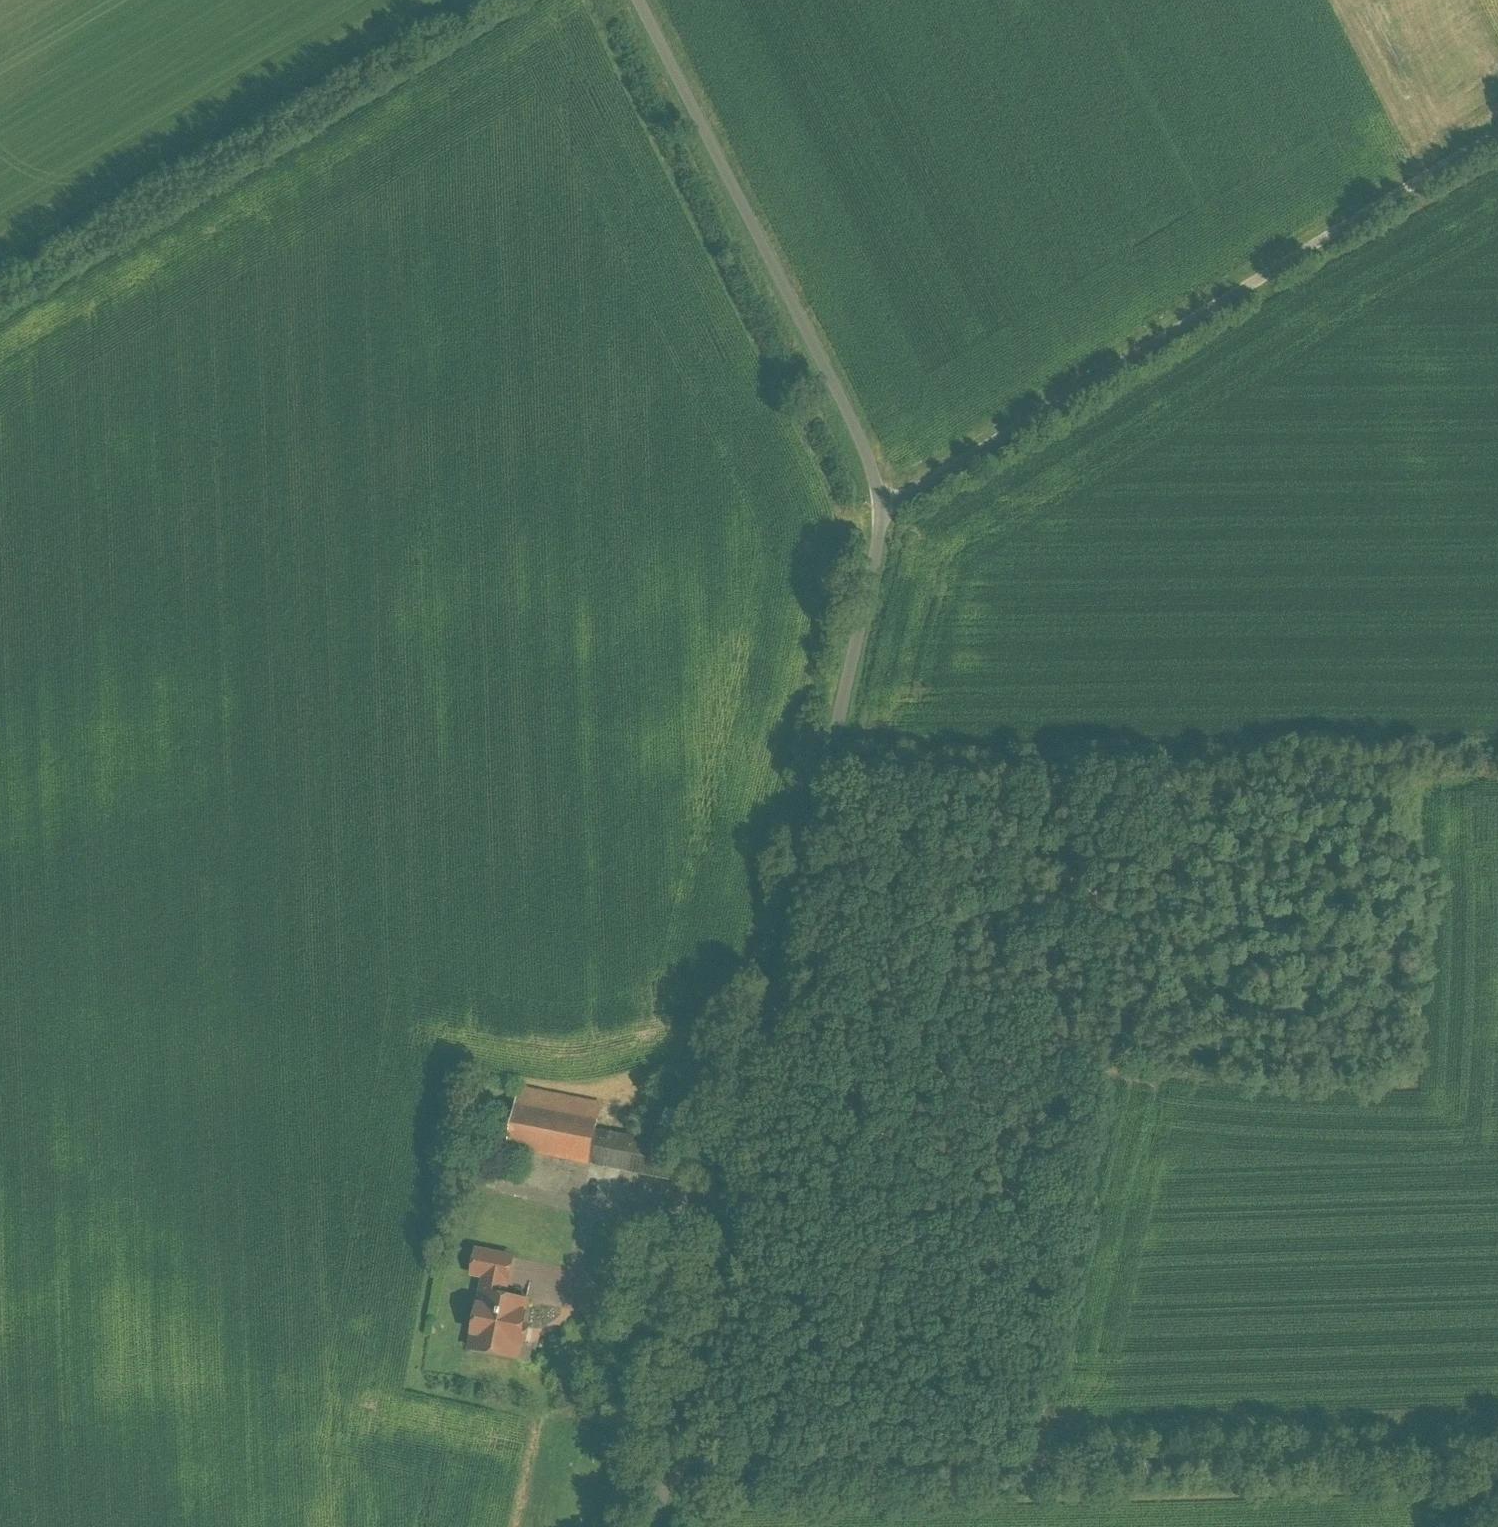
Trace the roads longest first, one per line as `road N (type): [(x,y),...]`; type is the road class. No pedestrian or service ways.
road 1 (unclassified): [(888,505),(653,1526)]
road 2 (unclassified): [(1497,135),(888,505)]
road 3 (unclassified): [(888,505),(867,435),(640,0)]

